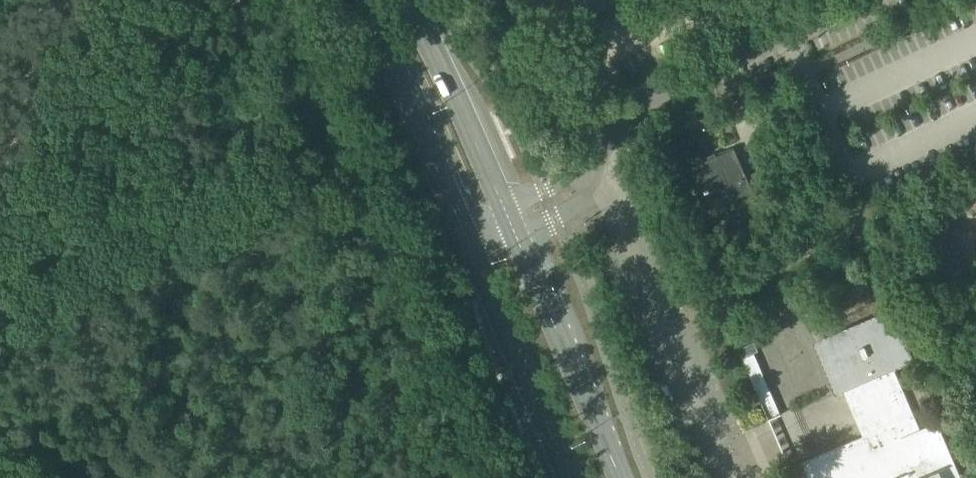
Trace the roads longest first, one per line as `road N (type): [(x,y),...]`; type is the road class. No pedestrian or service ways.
road 1 (track): [(235,0),(437,477)]
road 2 (secondary): [(620,477),(508,220)]
road 3 (secondary): [(355,0),(467,239)]
road 4 (secondary): [(467,239),(570,477)]
road 5 (secondary): [(508,220),(410,0)]
road 6 (track): [(92,0),(0,194)]

